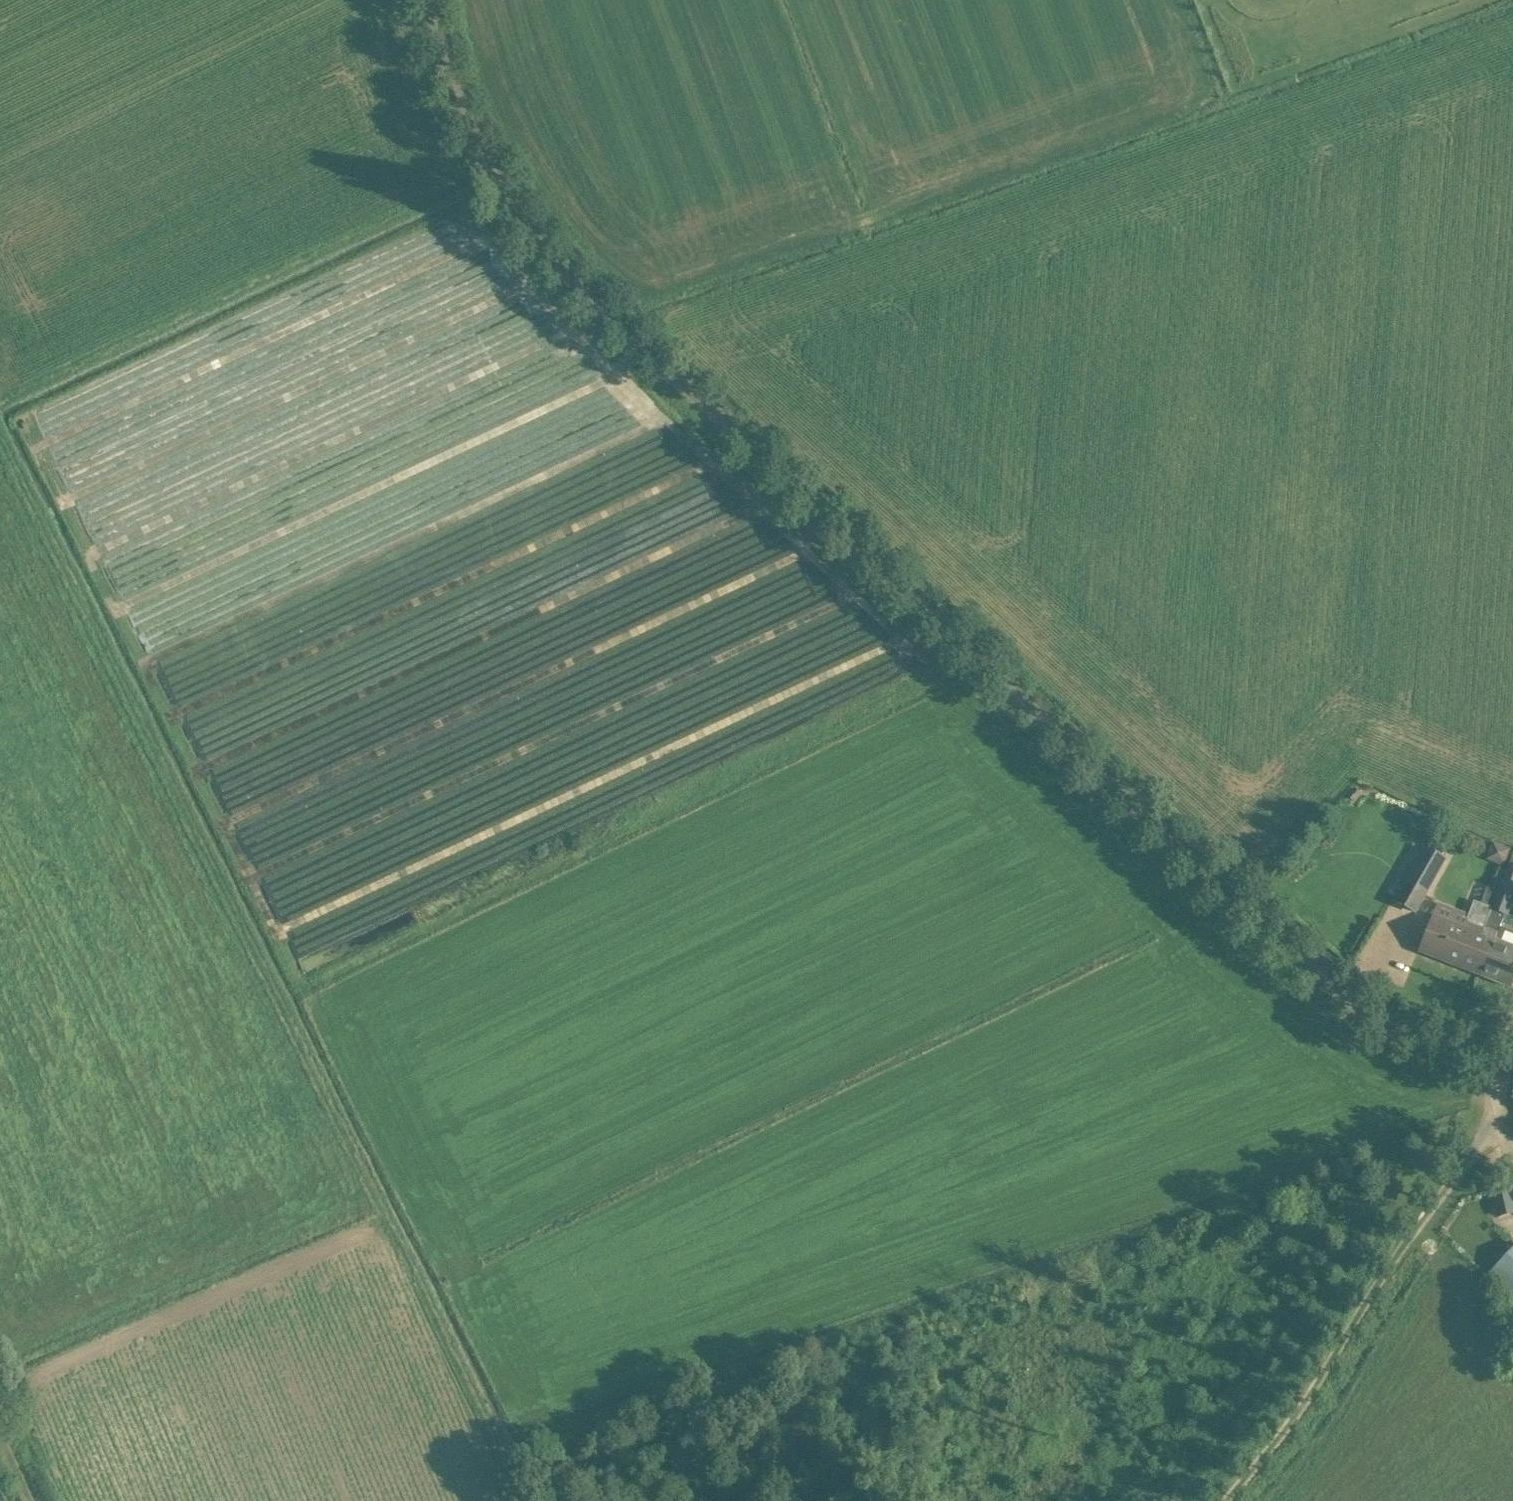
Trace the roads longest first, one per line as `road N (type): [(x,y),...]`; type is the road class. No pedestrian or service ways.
road 1 (unclassified): [(1512,1067),(1474,1056),(1336,986),(1269,935),(486,185),(454,103),(430,0)]
road 2 (track): [(1474,1056),(1470,1124),(1435,1194),(1376,1271),(1301,1406),(1222,1500)]

